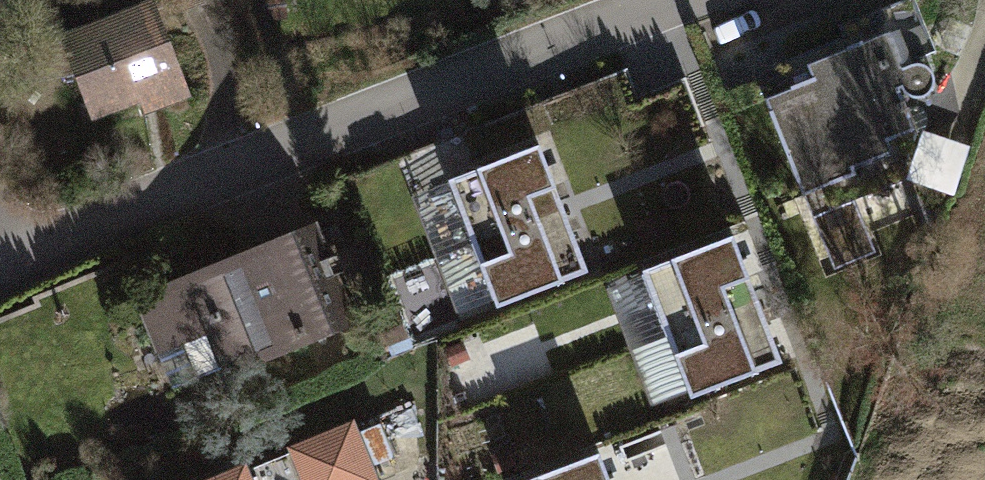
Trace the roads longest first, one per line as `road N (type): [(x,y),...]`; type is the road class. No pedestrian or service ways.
road 1 (residential): [(650,0),(253,163),(0,250)]

